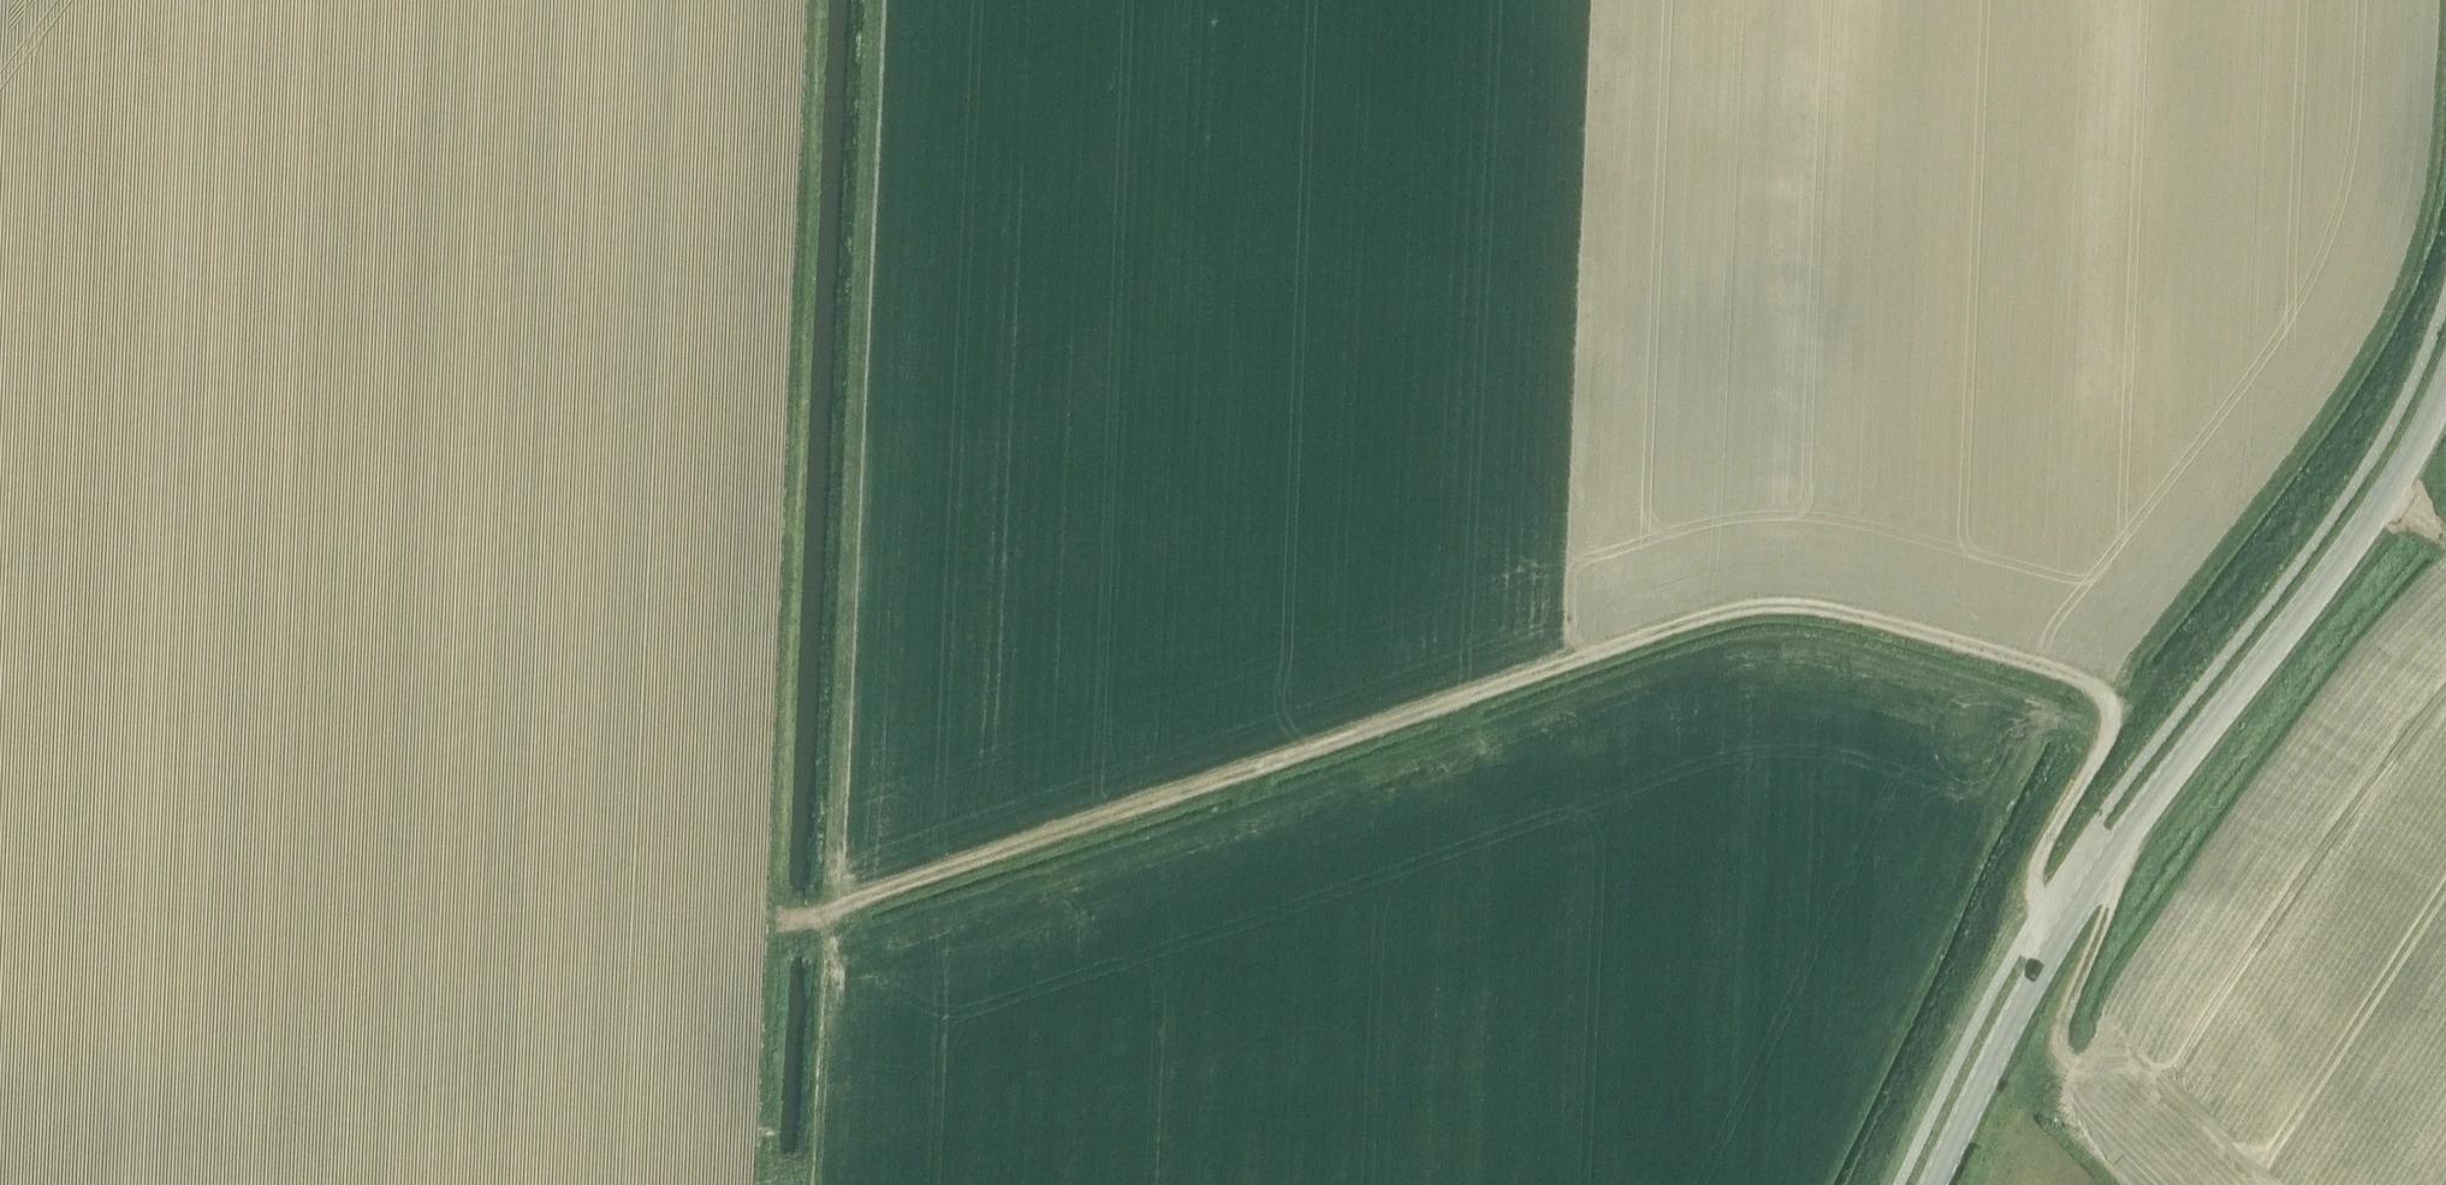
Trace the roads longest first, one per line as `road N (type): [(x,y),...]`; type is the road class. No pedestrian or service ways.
road 1 (track): [(2066,924),(2042,913),(2029,887),(2034,860),(2107,741),(2112,714),(2099,694),(1839,615),(1780,606),(1708,617),(817,919),(764,915)]
road 2 (secondary): [(1931,1184),(2085,892),(2379,505),(2445,386)]

